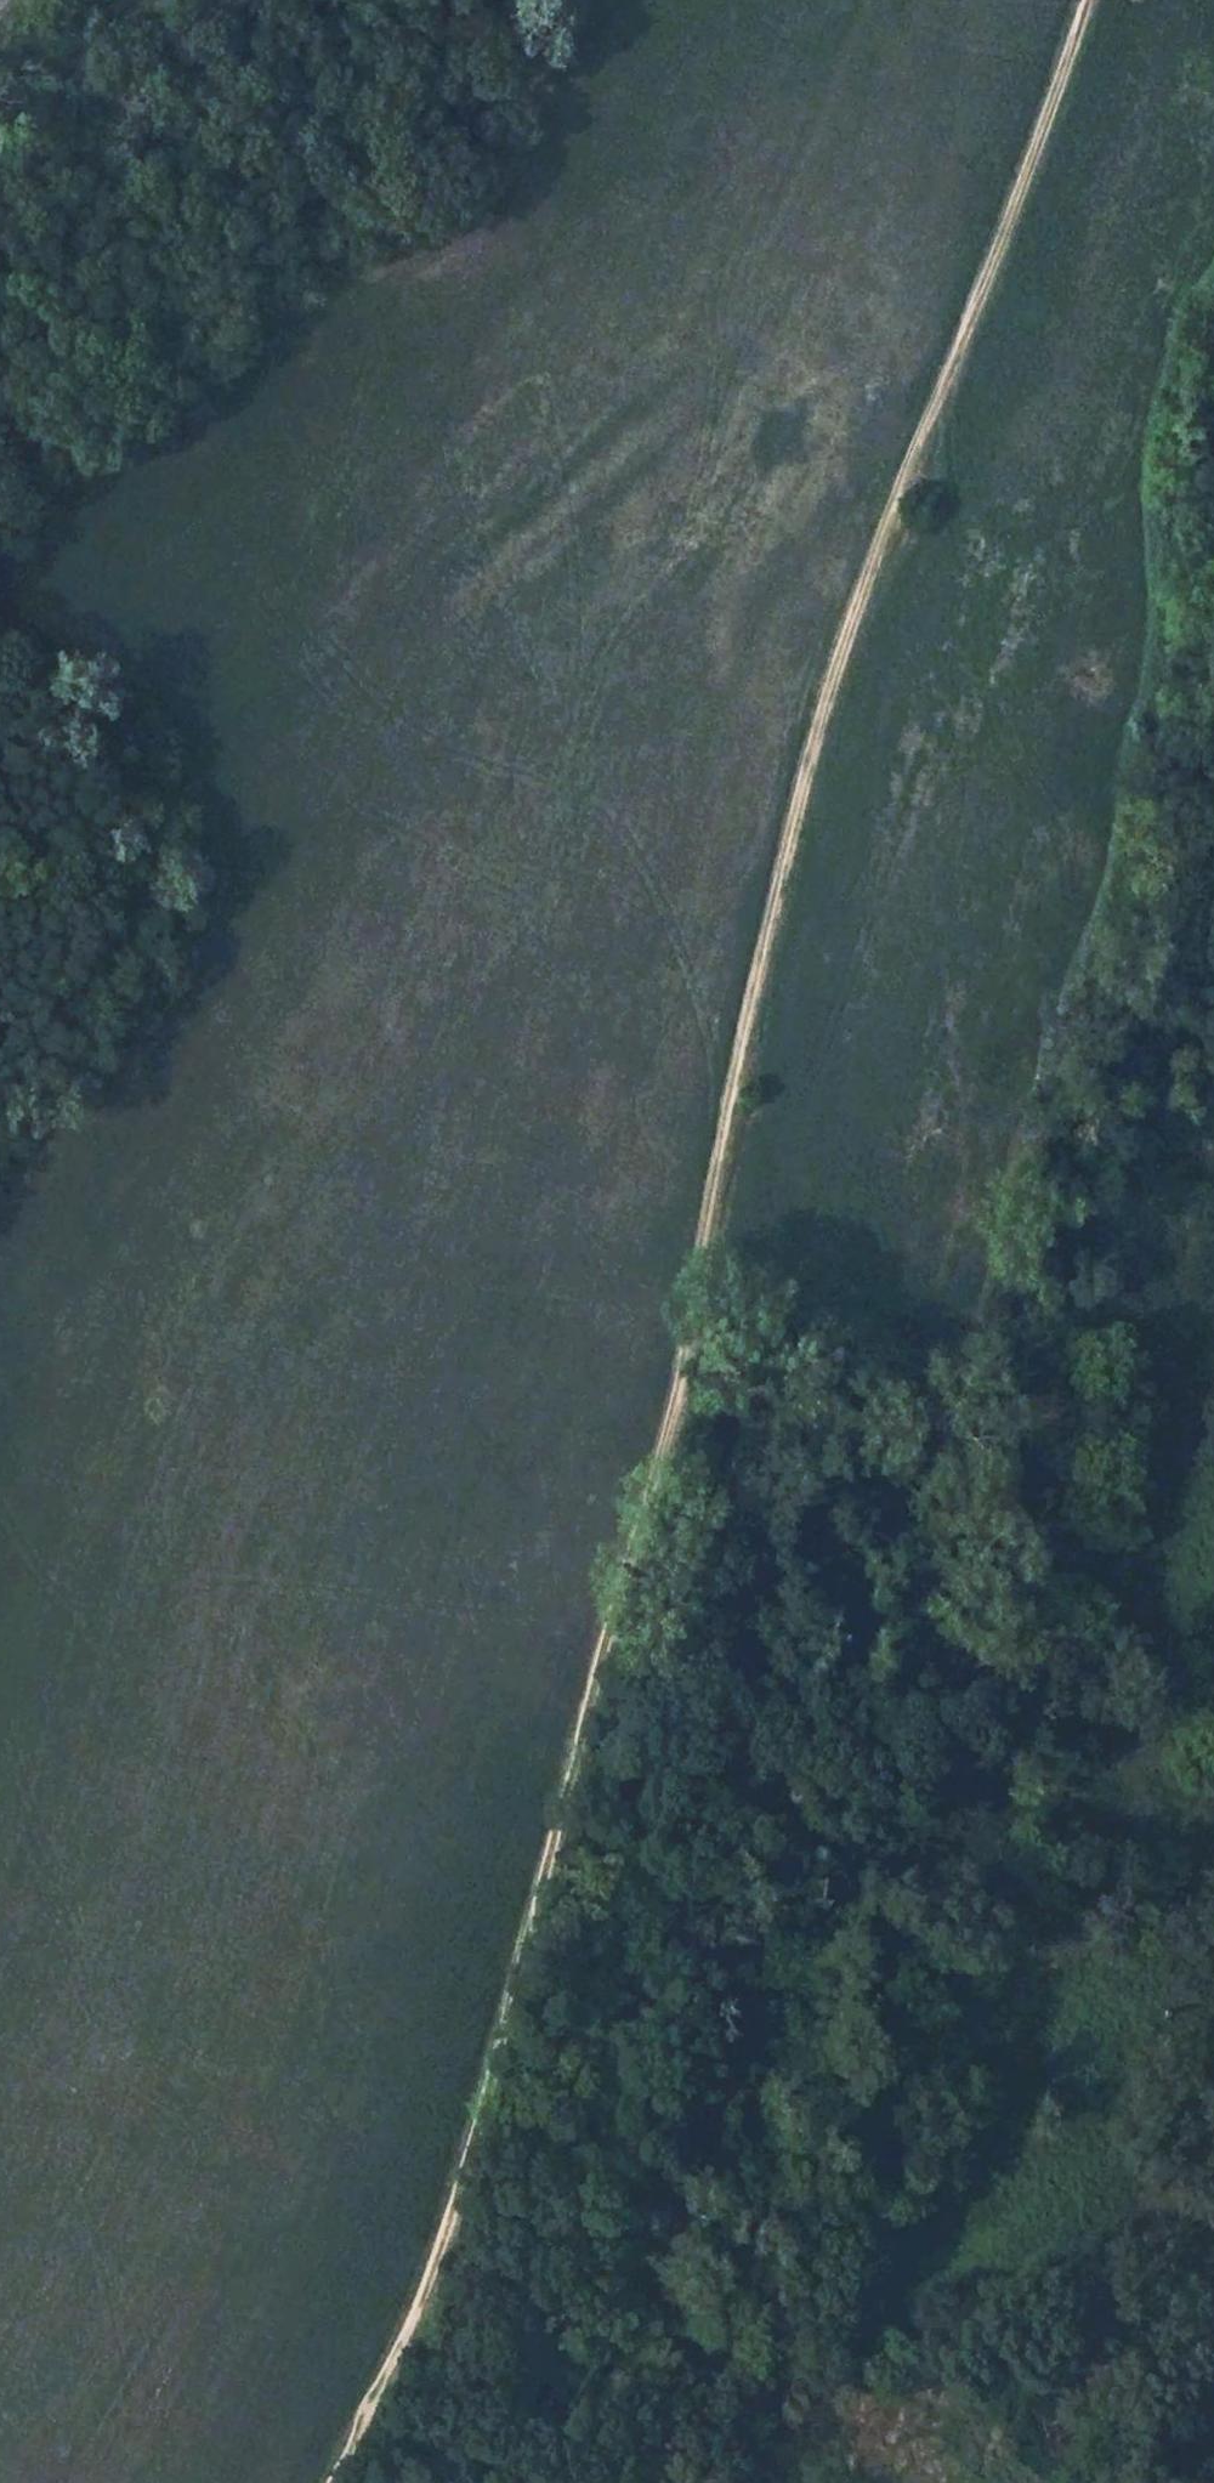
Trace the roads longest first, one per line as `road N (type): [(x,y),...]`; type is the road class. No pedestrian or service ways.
road 1 (track): [(1084,0),(813,733),(650,1496),(574,1729),(402,2340),(334,2482)]

